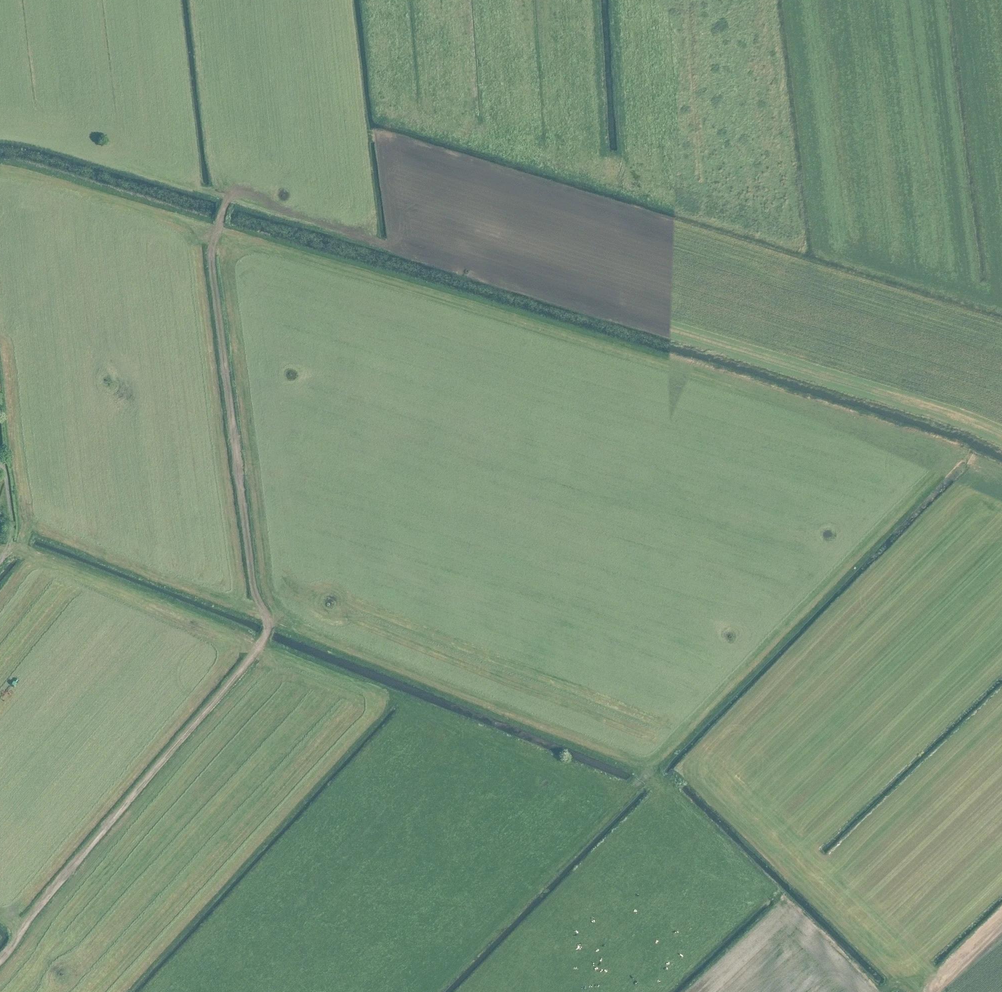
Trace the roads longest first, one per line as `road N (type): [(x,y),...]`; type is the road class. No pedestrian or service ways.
road 1 (track): [(0,960),(266,645),(211,257),(227,200)]

